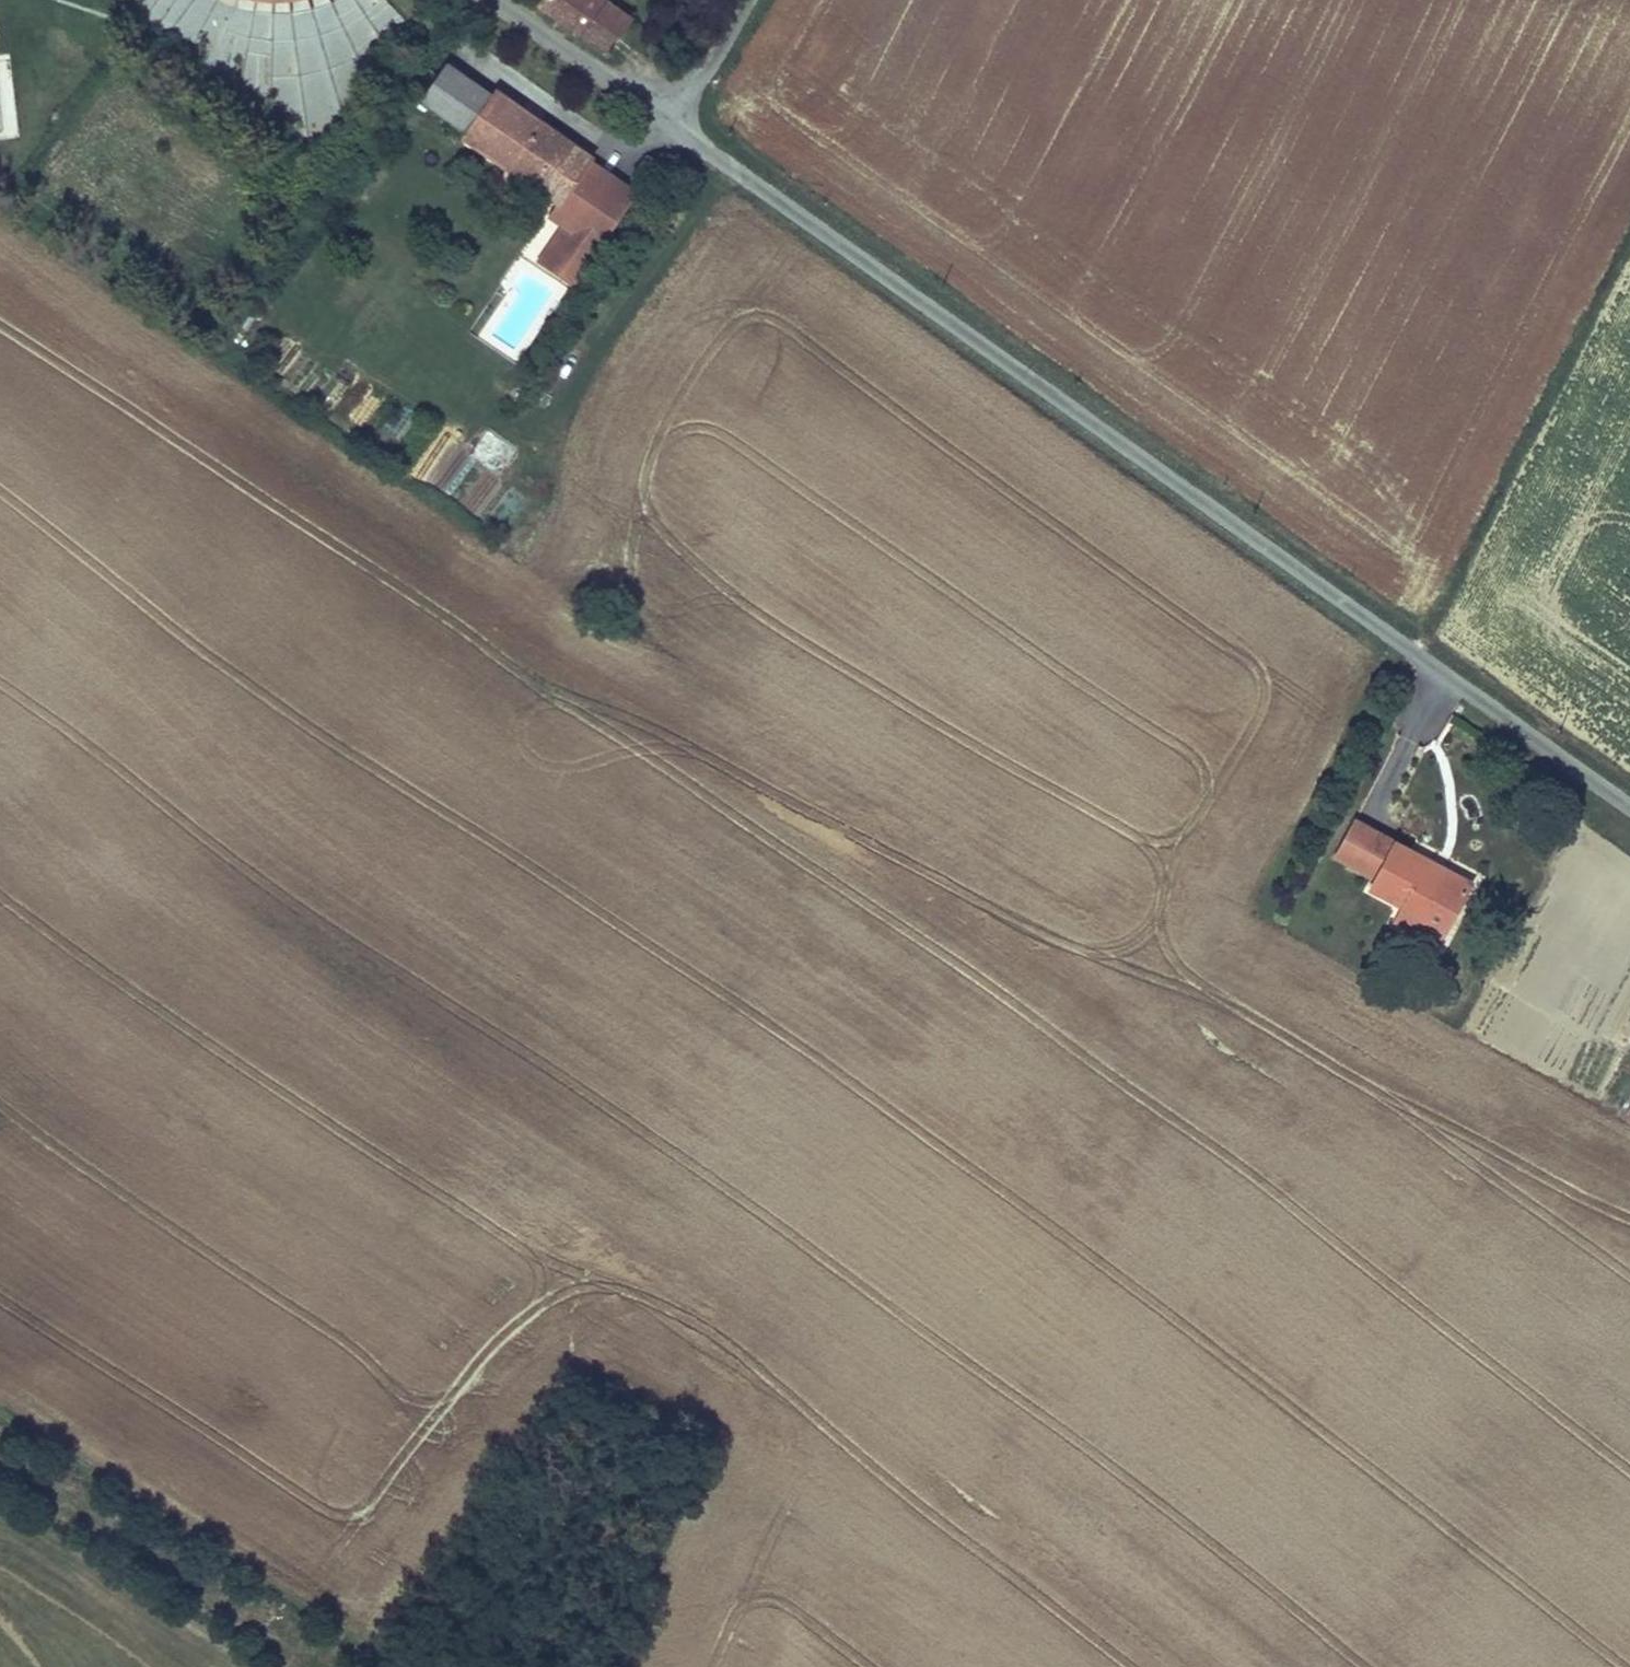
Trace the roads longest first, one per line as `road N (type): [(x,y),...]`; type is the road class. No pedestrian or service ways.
road 1 (unclassified): [(498,0),(1629,811)]

